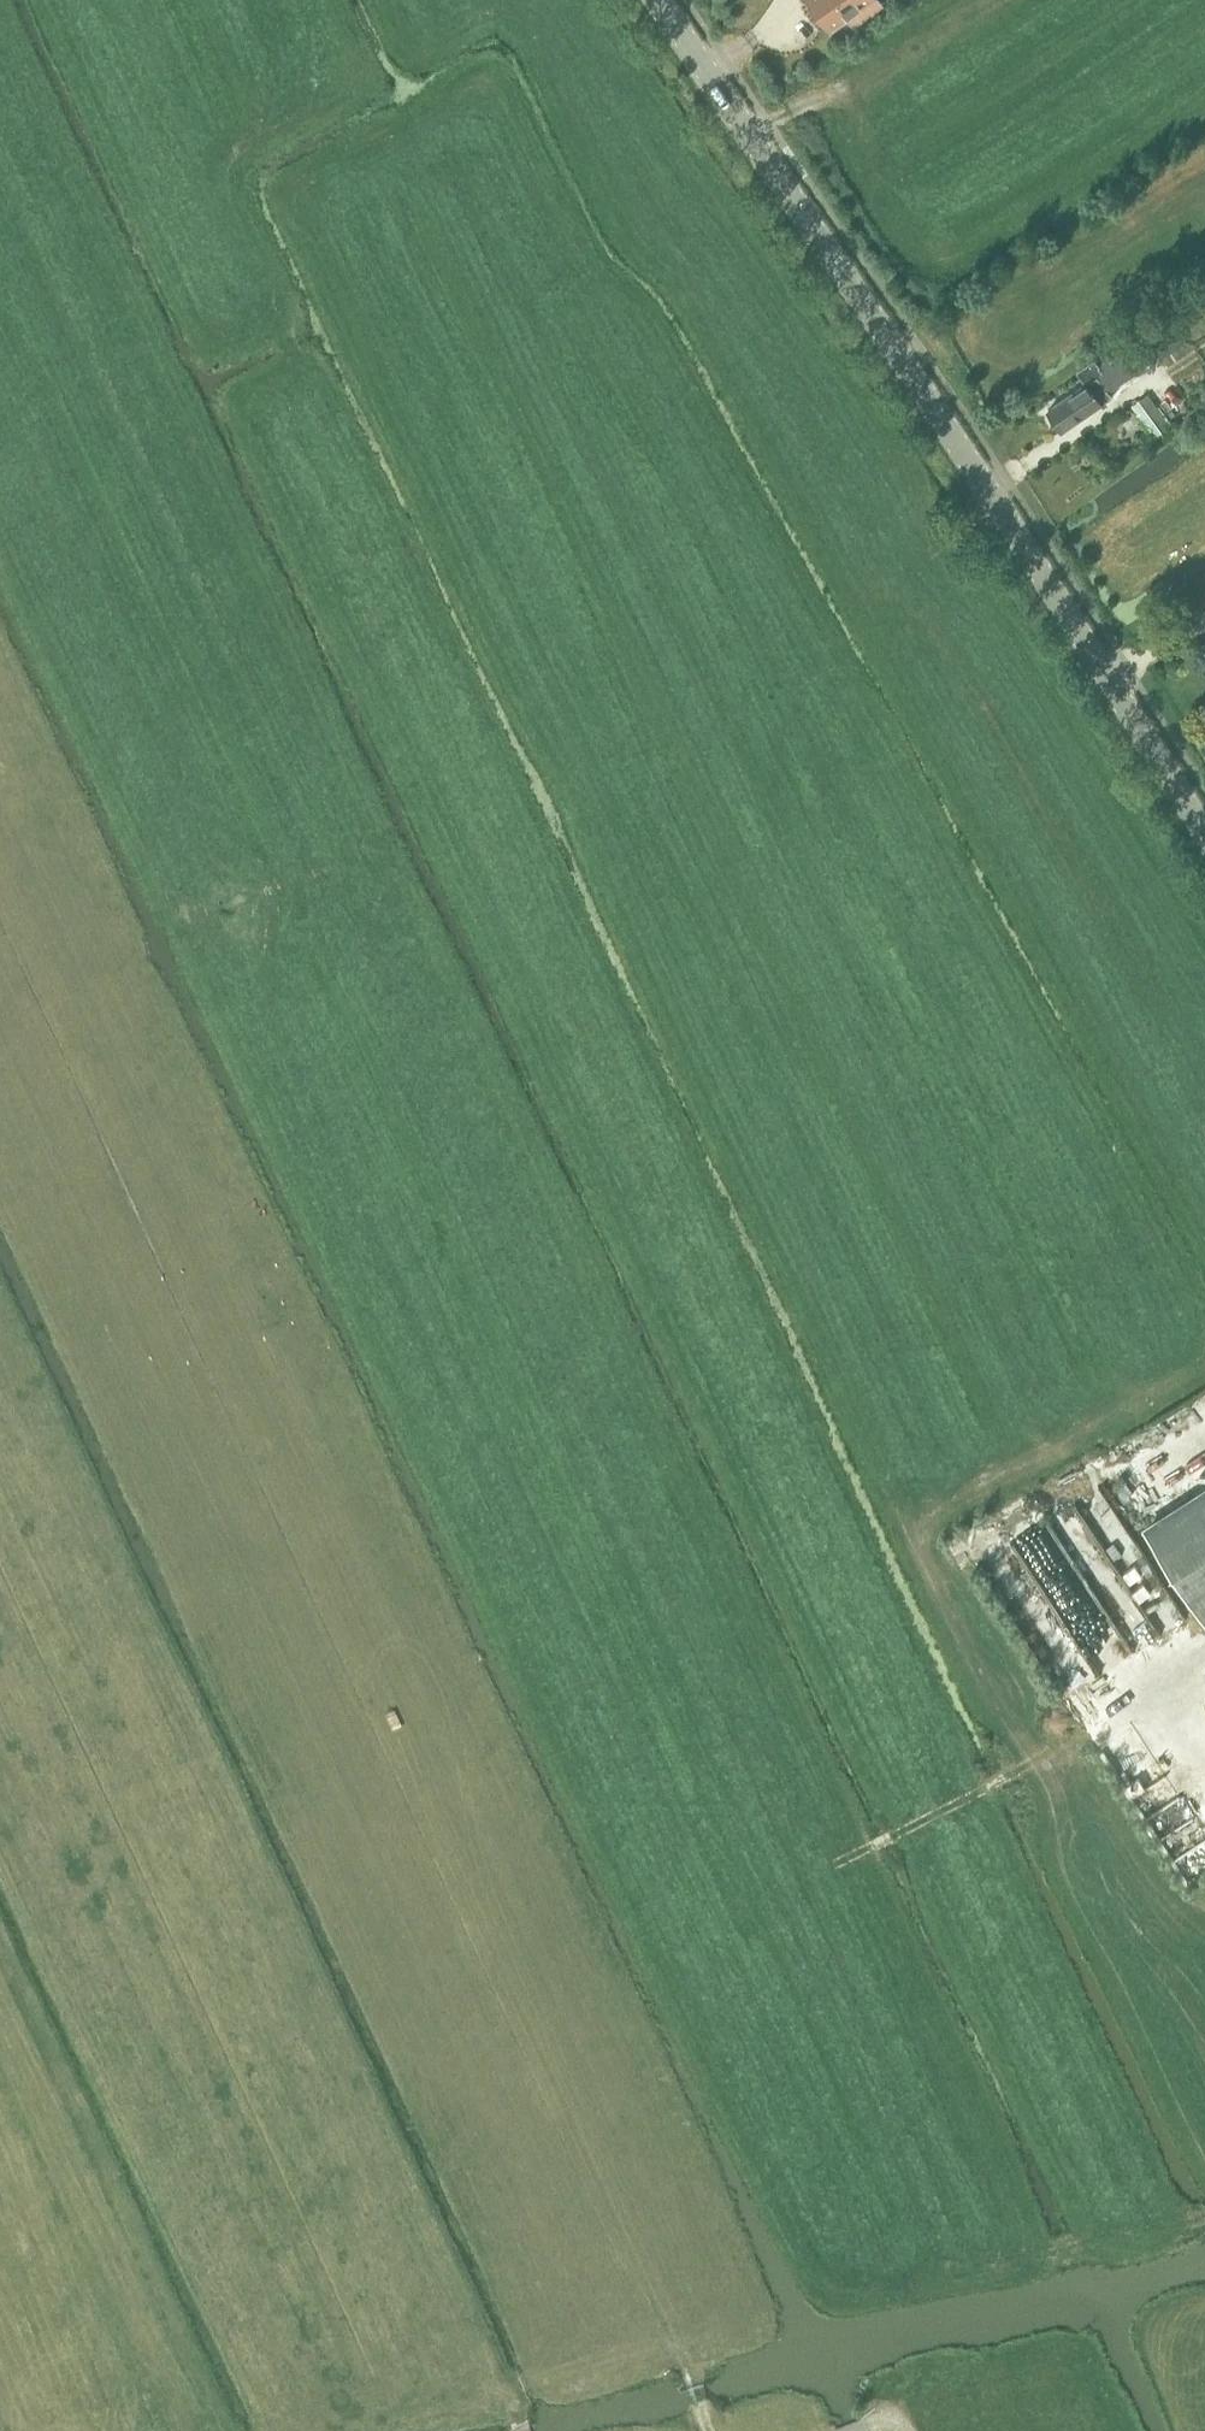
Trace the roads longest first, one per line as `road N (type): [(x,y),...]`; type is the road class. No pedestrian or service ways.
road 1 (tertiary): [(1204,842),(656,0)]

